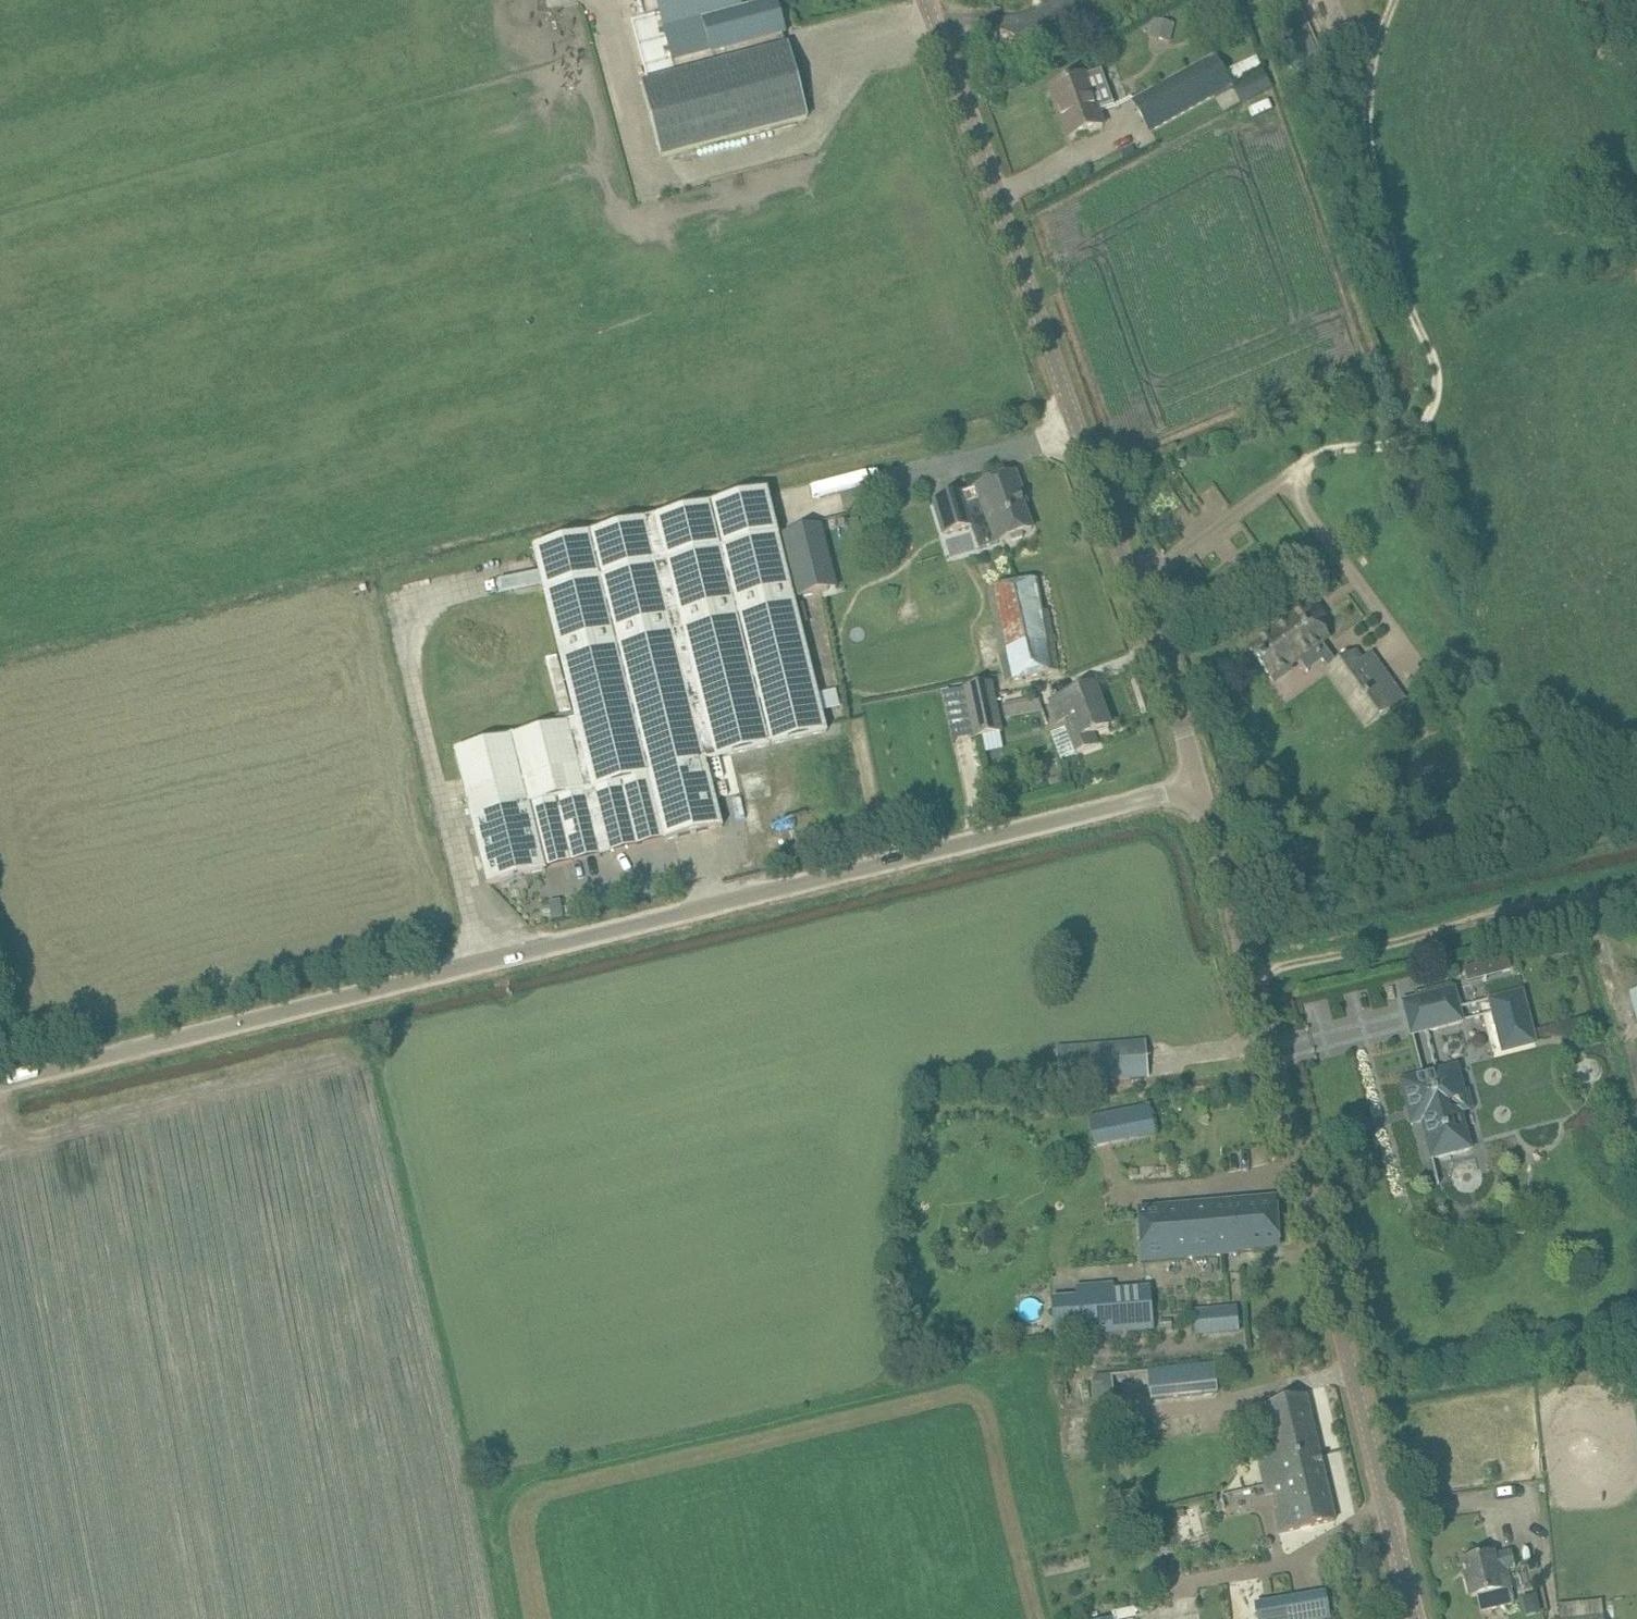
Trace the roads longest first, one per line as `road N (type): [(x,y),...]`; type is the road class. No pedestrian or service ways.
road 1 (unclassified): [(0,1083),(1198,785)]
road 2 (unclassified): [(1416,1618),(1198,785)]
road 3 (unclassified): [(1198,785),(923,0)]
road 4 (track): [(1125,582),(1315,455),(1397,443),(1418,430),(1436,404),(1438,374),(1409,318),(1367,149),(1366,94),(1394,0)]
road 5 (track): [(1636,871),(1251,972)]

